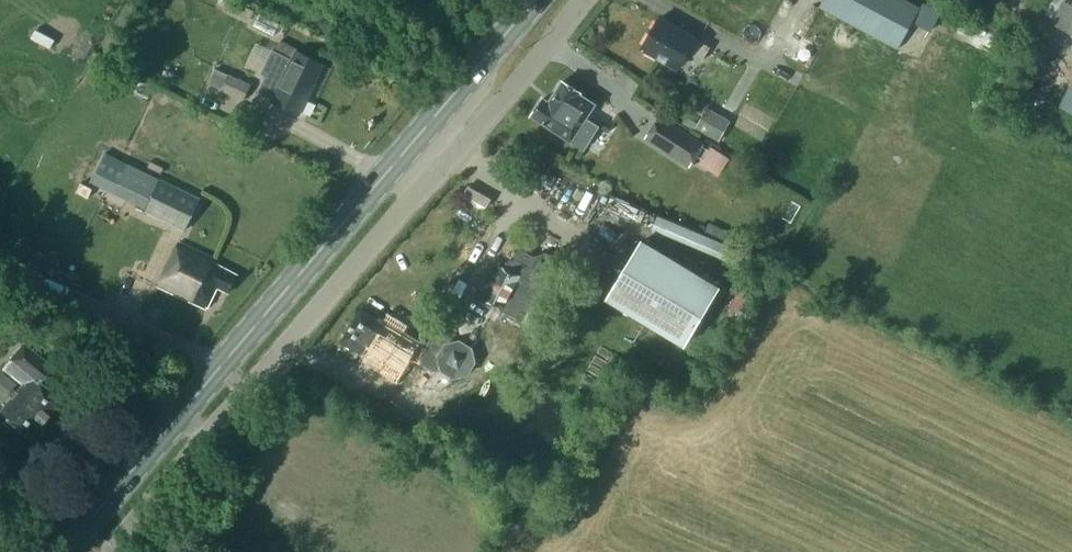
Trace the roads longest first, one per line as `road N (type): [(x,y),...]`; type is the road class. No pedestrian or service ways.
road 1 (unclassified): [(108,551),(584,0)]
road 2 (primary): [(61,551),(535,0)]

